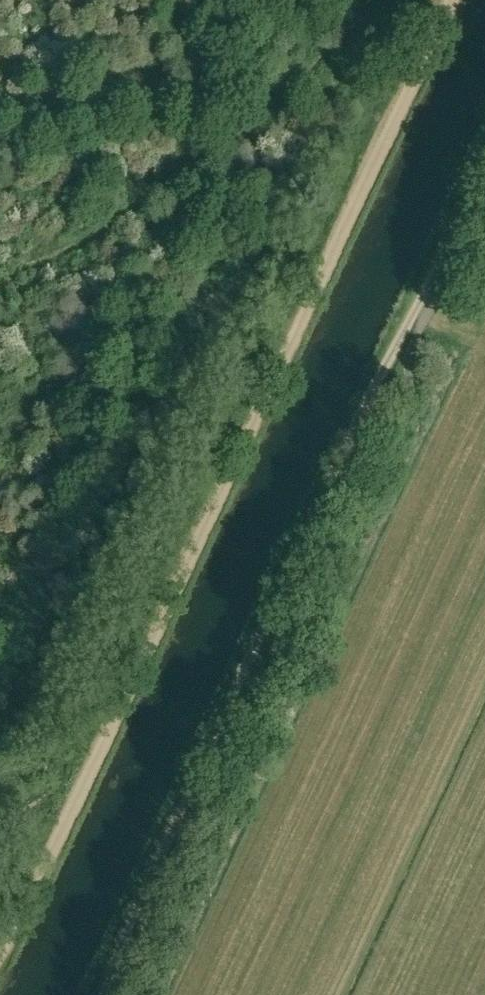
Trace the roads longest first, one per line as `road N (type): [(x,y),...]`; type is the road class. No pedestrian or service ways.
road 1 (track): [(0,937),(444,0)]
road 2 (track): [(99,994),(484,131)]

